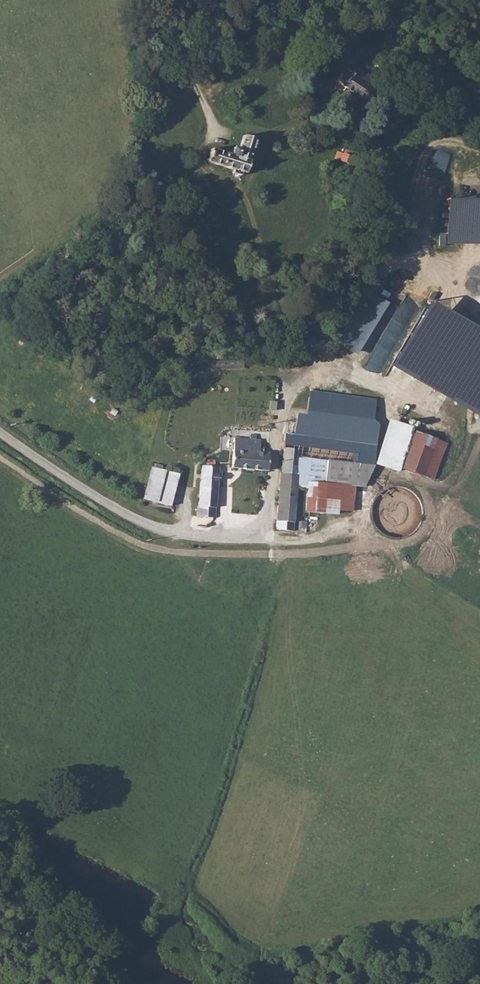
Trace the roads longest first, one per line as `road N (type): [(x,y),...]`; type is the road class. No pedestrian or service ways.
road 1 (track): [(0,454),(69,505),(144,544),(207,554),(320,552),(419,540),(470,428),(479,424)]
road 2 (track): [(172,0),(216,127),(203,165),(247,198),(273,278),(326,344),(328,367)]
road 3 (track): [(264,528),(291,379),(328,367),(384,384),(443,419)]
road 4 (unclassified): [(0,430),(148,527),(211,535),(264,528)]
road 5 (track): [(326,344),(395,247),(430,144),(445,138),(479,147)]

